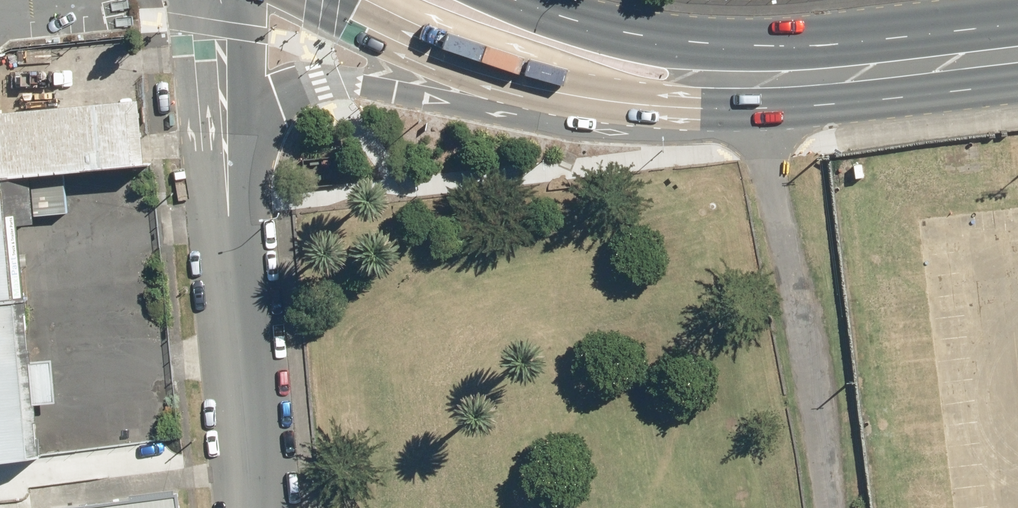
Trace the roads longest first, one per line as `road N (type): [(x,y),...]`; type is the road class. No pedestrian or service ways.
road 1 (primary): [(632,103),(540,123),(341,81),(304,88),(278,100),(256,129),(228,189)]
road 2 (primary): [(502,0),(632,36),(751,47),(853,70)]
road 3 (primary): [(632,103),(462,56),(327,0)]
road 4 (unclassified): [(230,251),(254,507)]
road 5 (primary): [(853,70),(784,109),(632,103)]
road 6 (unclassified): [(228,189),(221,52),(210,0)]
road 7 (primary): [(853,70),(1017,51)]

